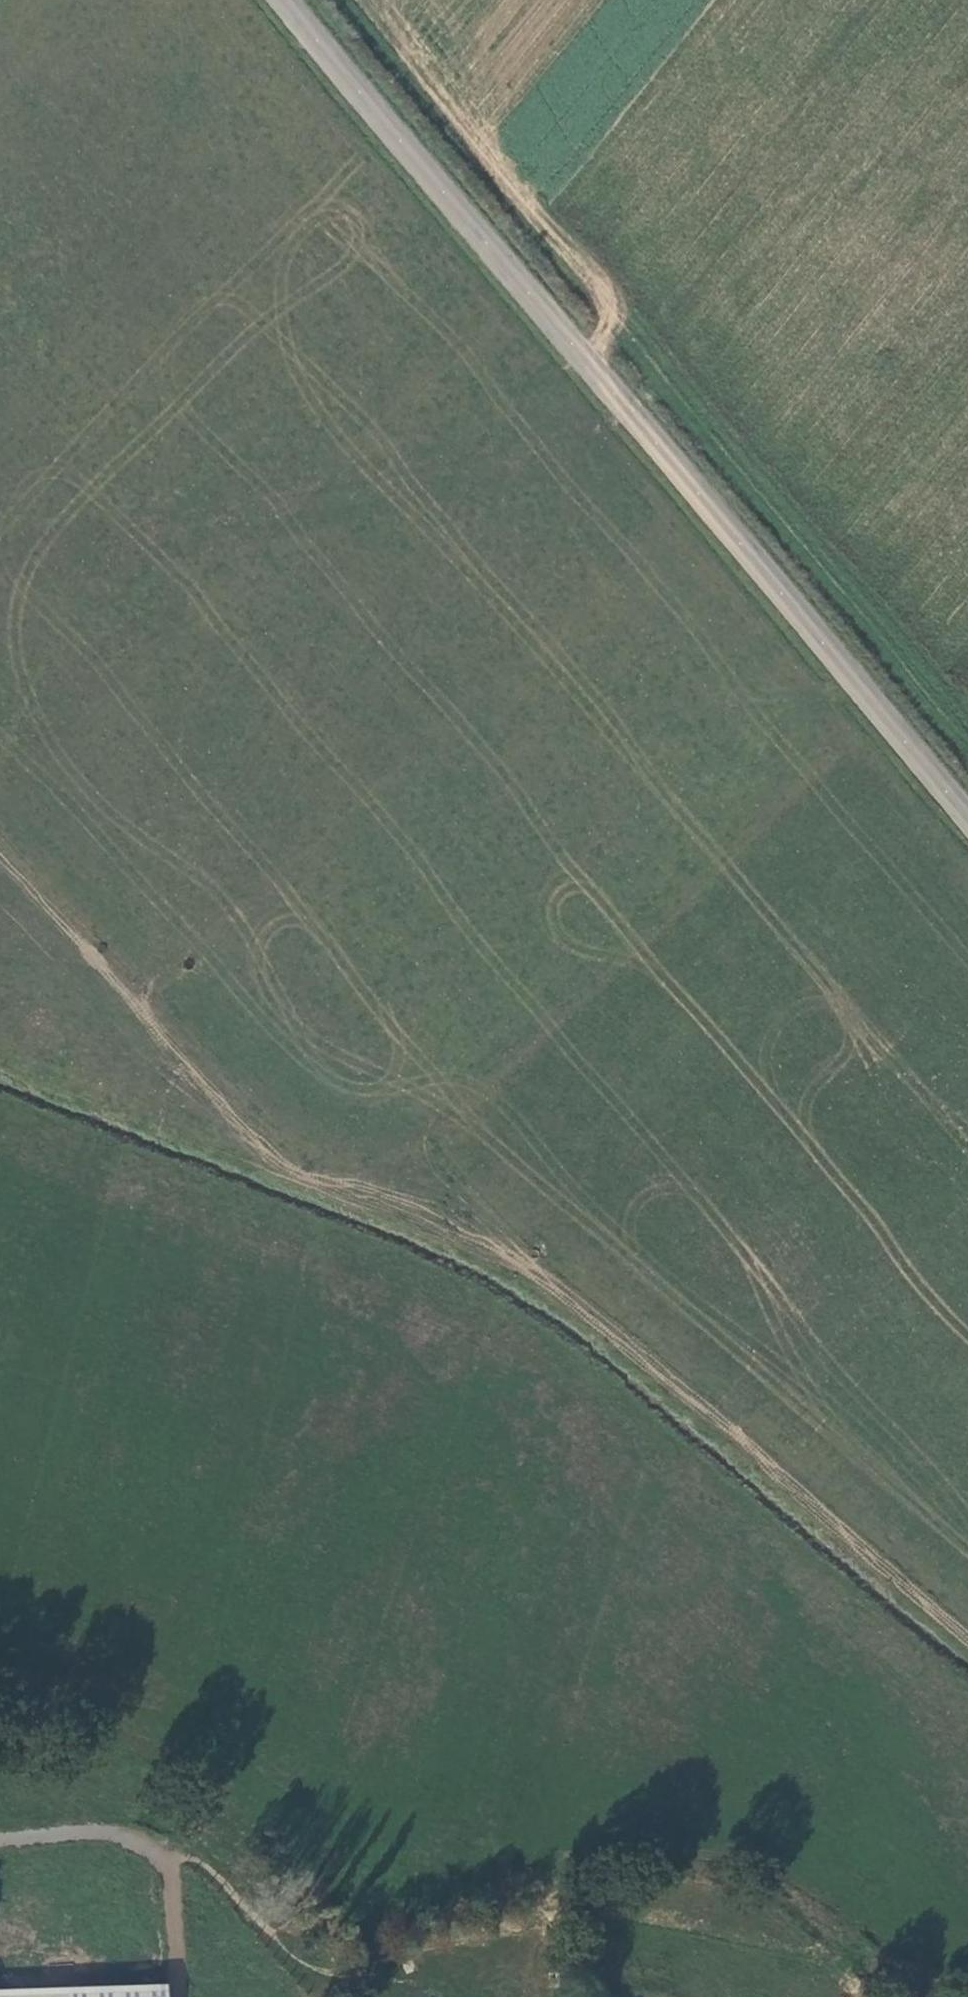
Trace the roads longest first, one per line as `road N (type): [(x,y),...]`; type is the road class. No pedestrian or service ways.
road 1 (tertiary): [(967,813),(290,0)]

